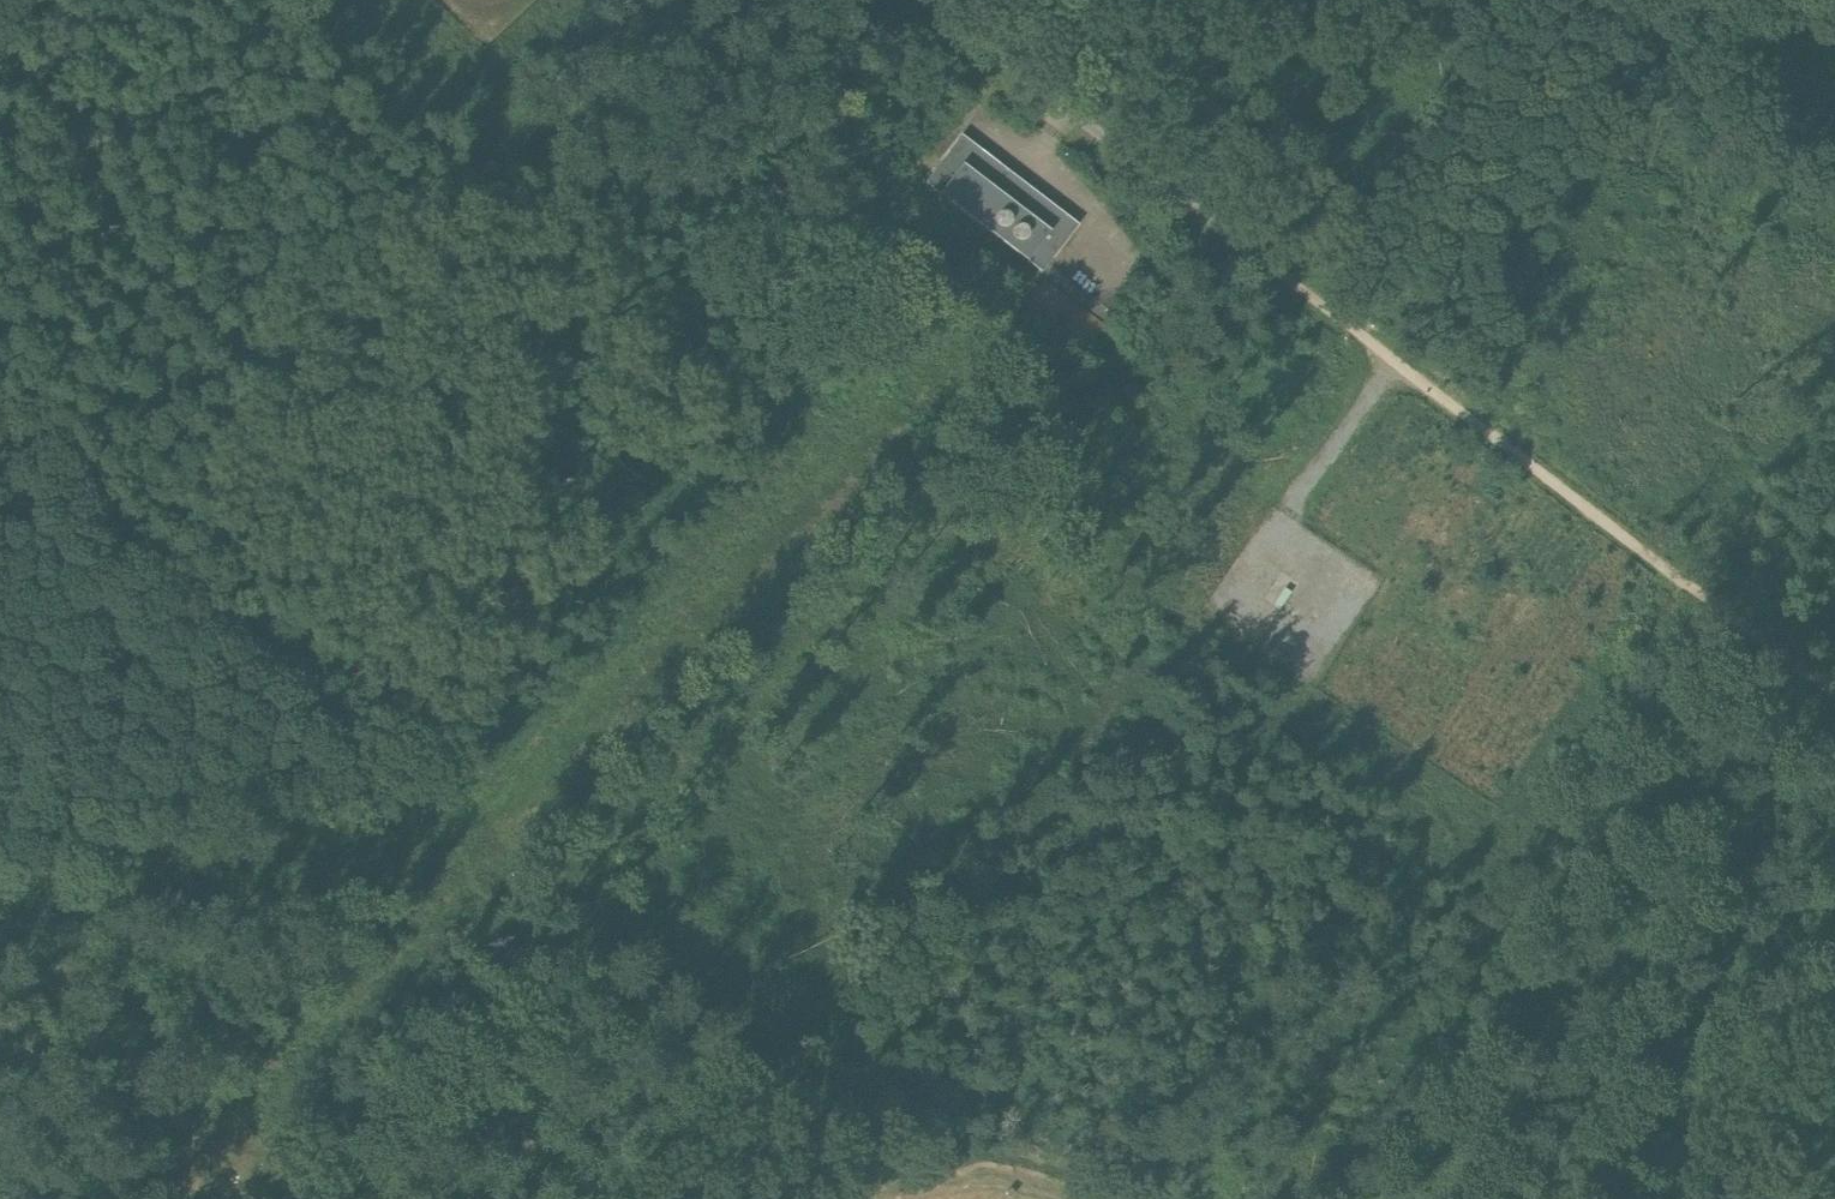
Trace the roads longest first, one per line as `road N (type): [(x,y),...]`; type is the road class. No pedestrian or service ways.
road 1 (track): [(926,0),(1254,268),(1834,696)]
road 2 (track): [(0,940),(44,975),(190,1135)]

